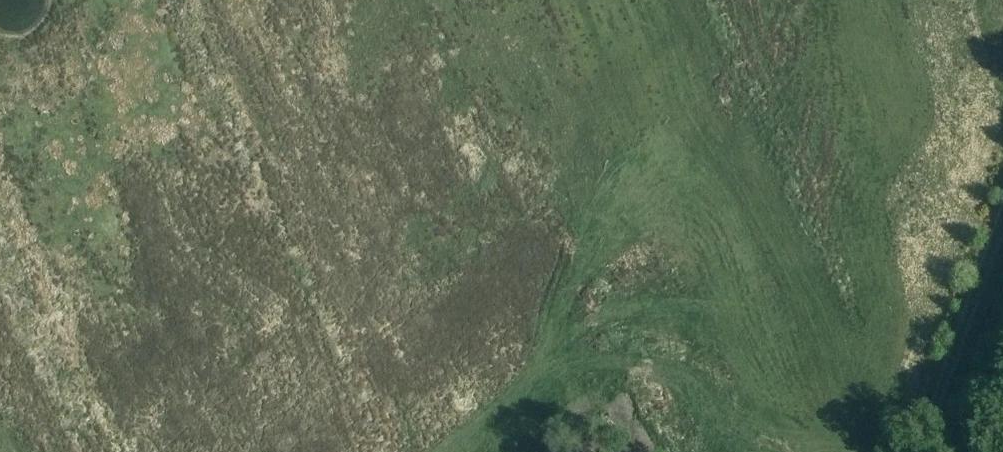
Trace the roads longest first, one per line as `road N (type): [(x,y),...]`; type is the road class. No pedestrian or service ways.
road 1 (track): [(925,451),(1002,240)]

